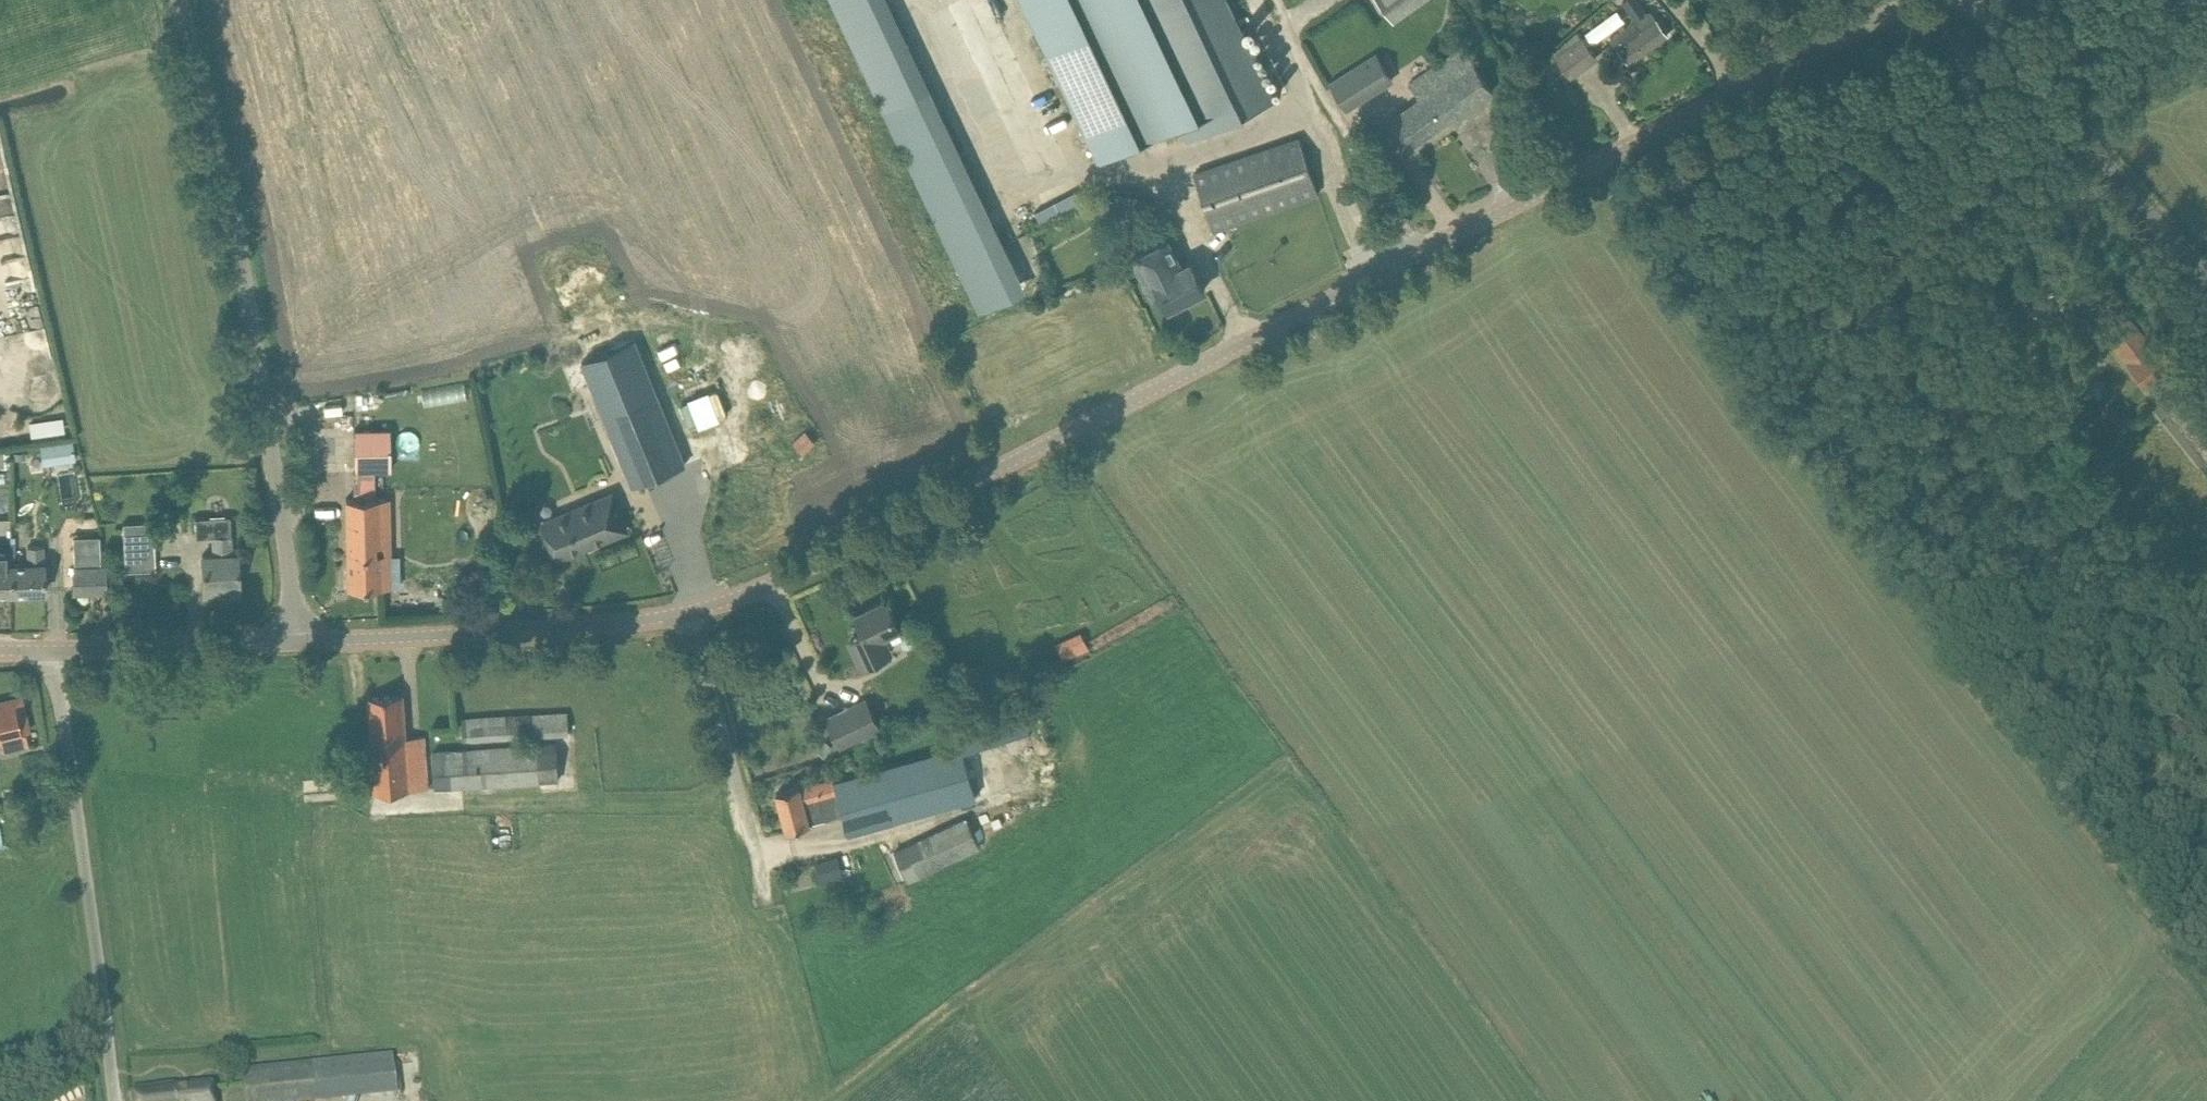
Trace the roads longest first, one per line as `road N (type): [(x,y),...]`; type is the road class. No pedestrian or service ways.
road 1 (unclassified): [(297,642),(578,626),(726,600),(792,574),(1919,0)]
road 2 (unclassified): [(297,642),(256,349),(179,0)]
road 3 (unclassified): [(58,650),(115,1089)]
road 4 (unclassified): [(2206,283),(1969,0)]
road 5 (unclassified): [(297,642),(58,650)]

